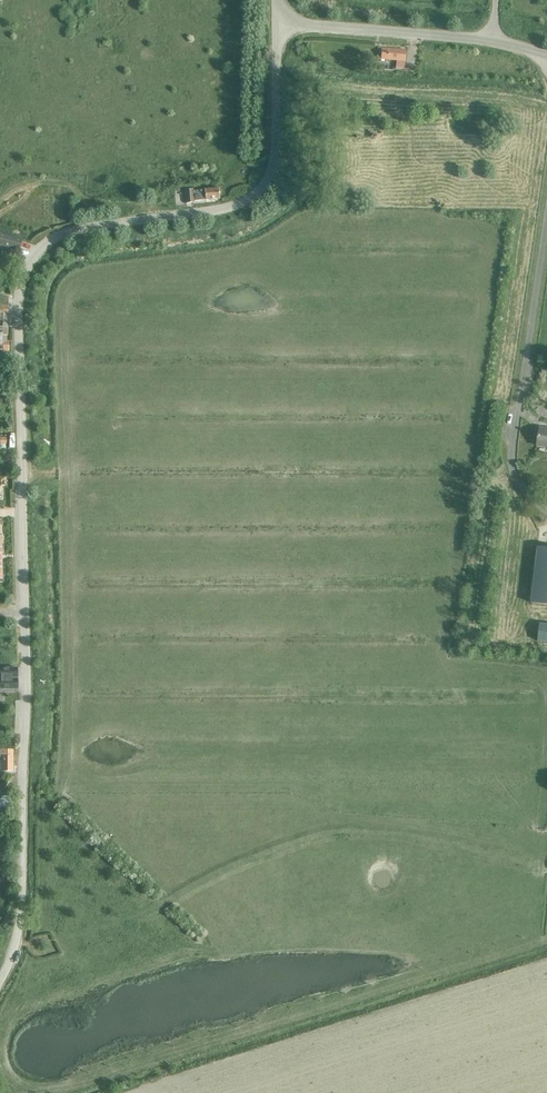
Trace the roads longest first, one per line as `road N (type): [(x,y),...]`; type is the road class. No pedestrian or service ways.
road 1 (unclassified): [(0,979),(21,896),(22,275),(40,248),(73,230),(208,212),(261,188),(274,161),(276,21)]
road 2 (unclassified): [(546,56),(492,42),(276,21)]

